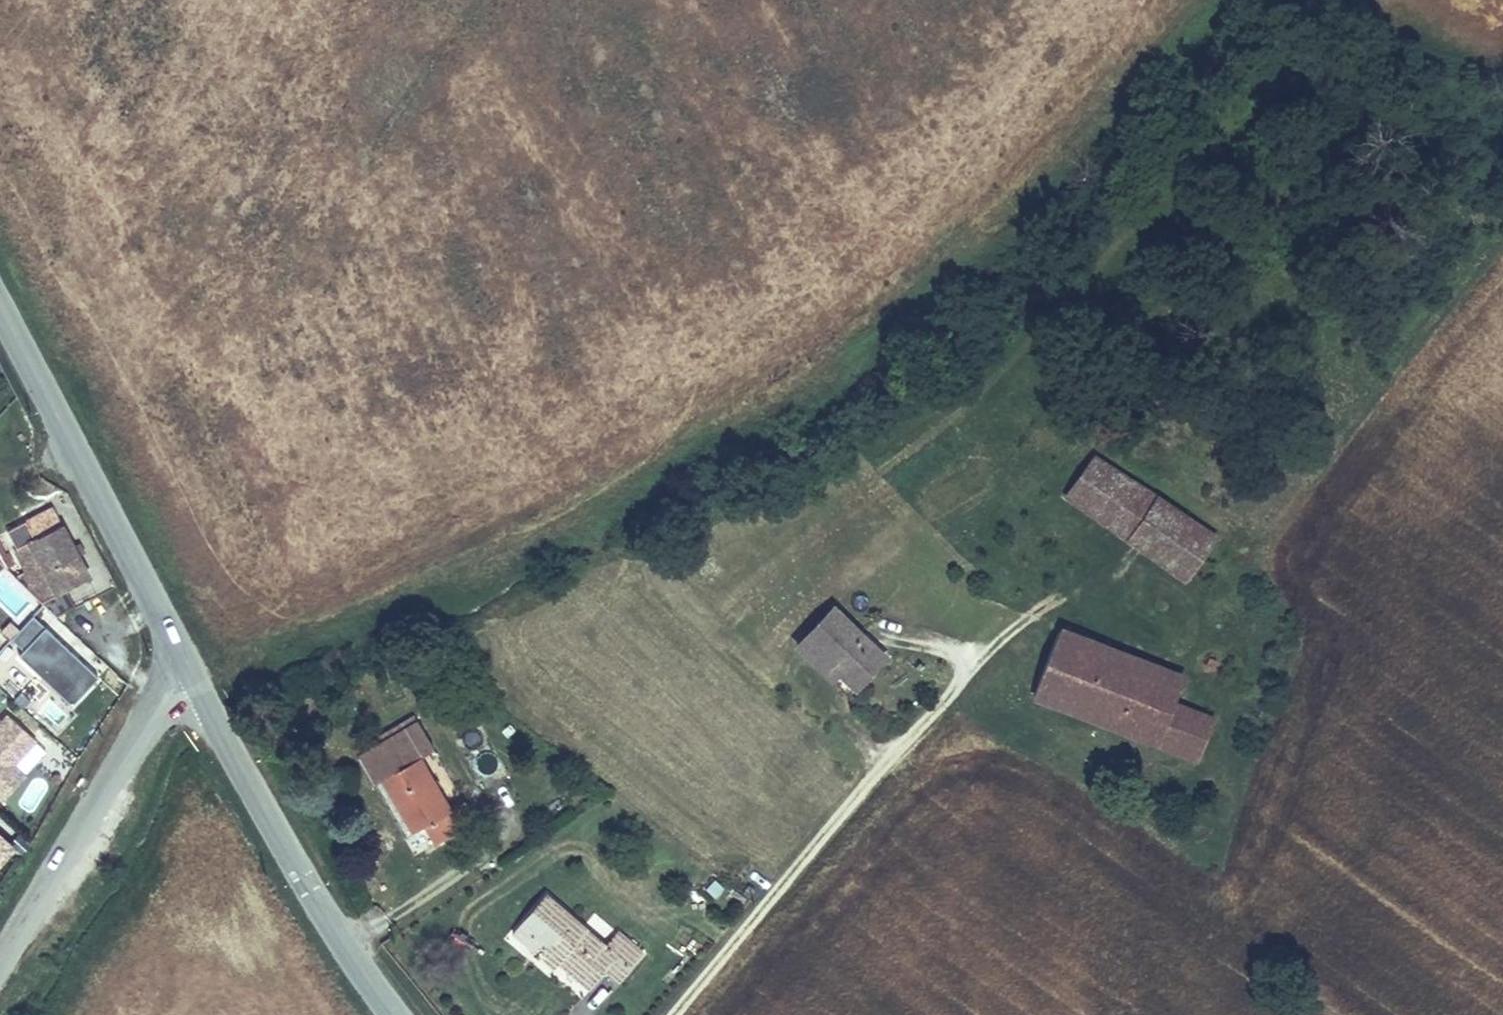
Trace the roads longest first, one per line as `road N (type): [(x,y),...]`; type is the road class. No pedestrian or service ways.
road 1 (secondary): [(0,311),(194,680)]
road 2 (secondary): [(194,680),(293,863),(392,1014)]
road 3 (tertiary): [(194,680),(154,710),(0,958)]

